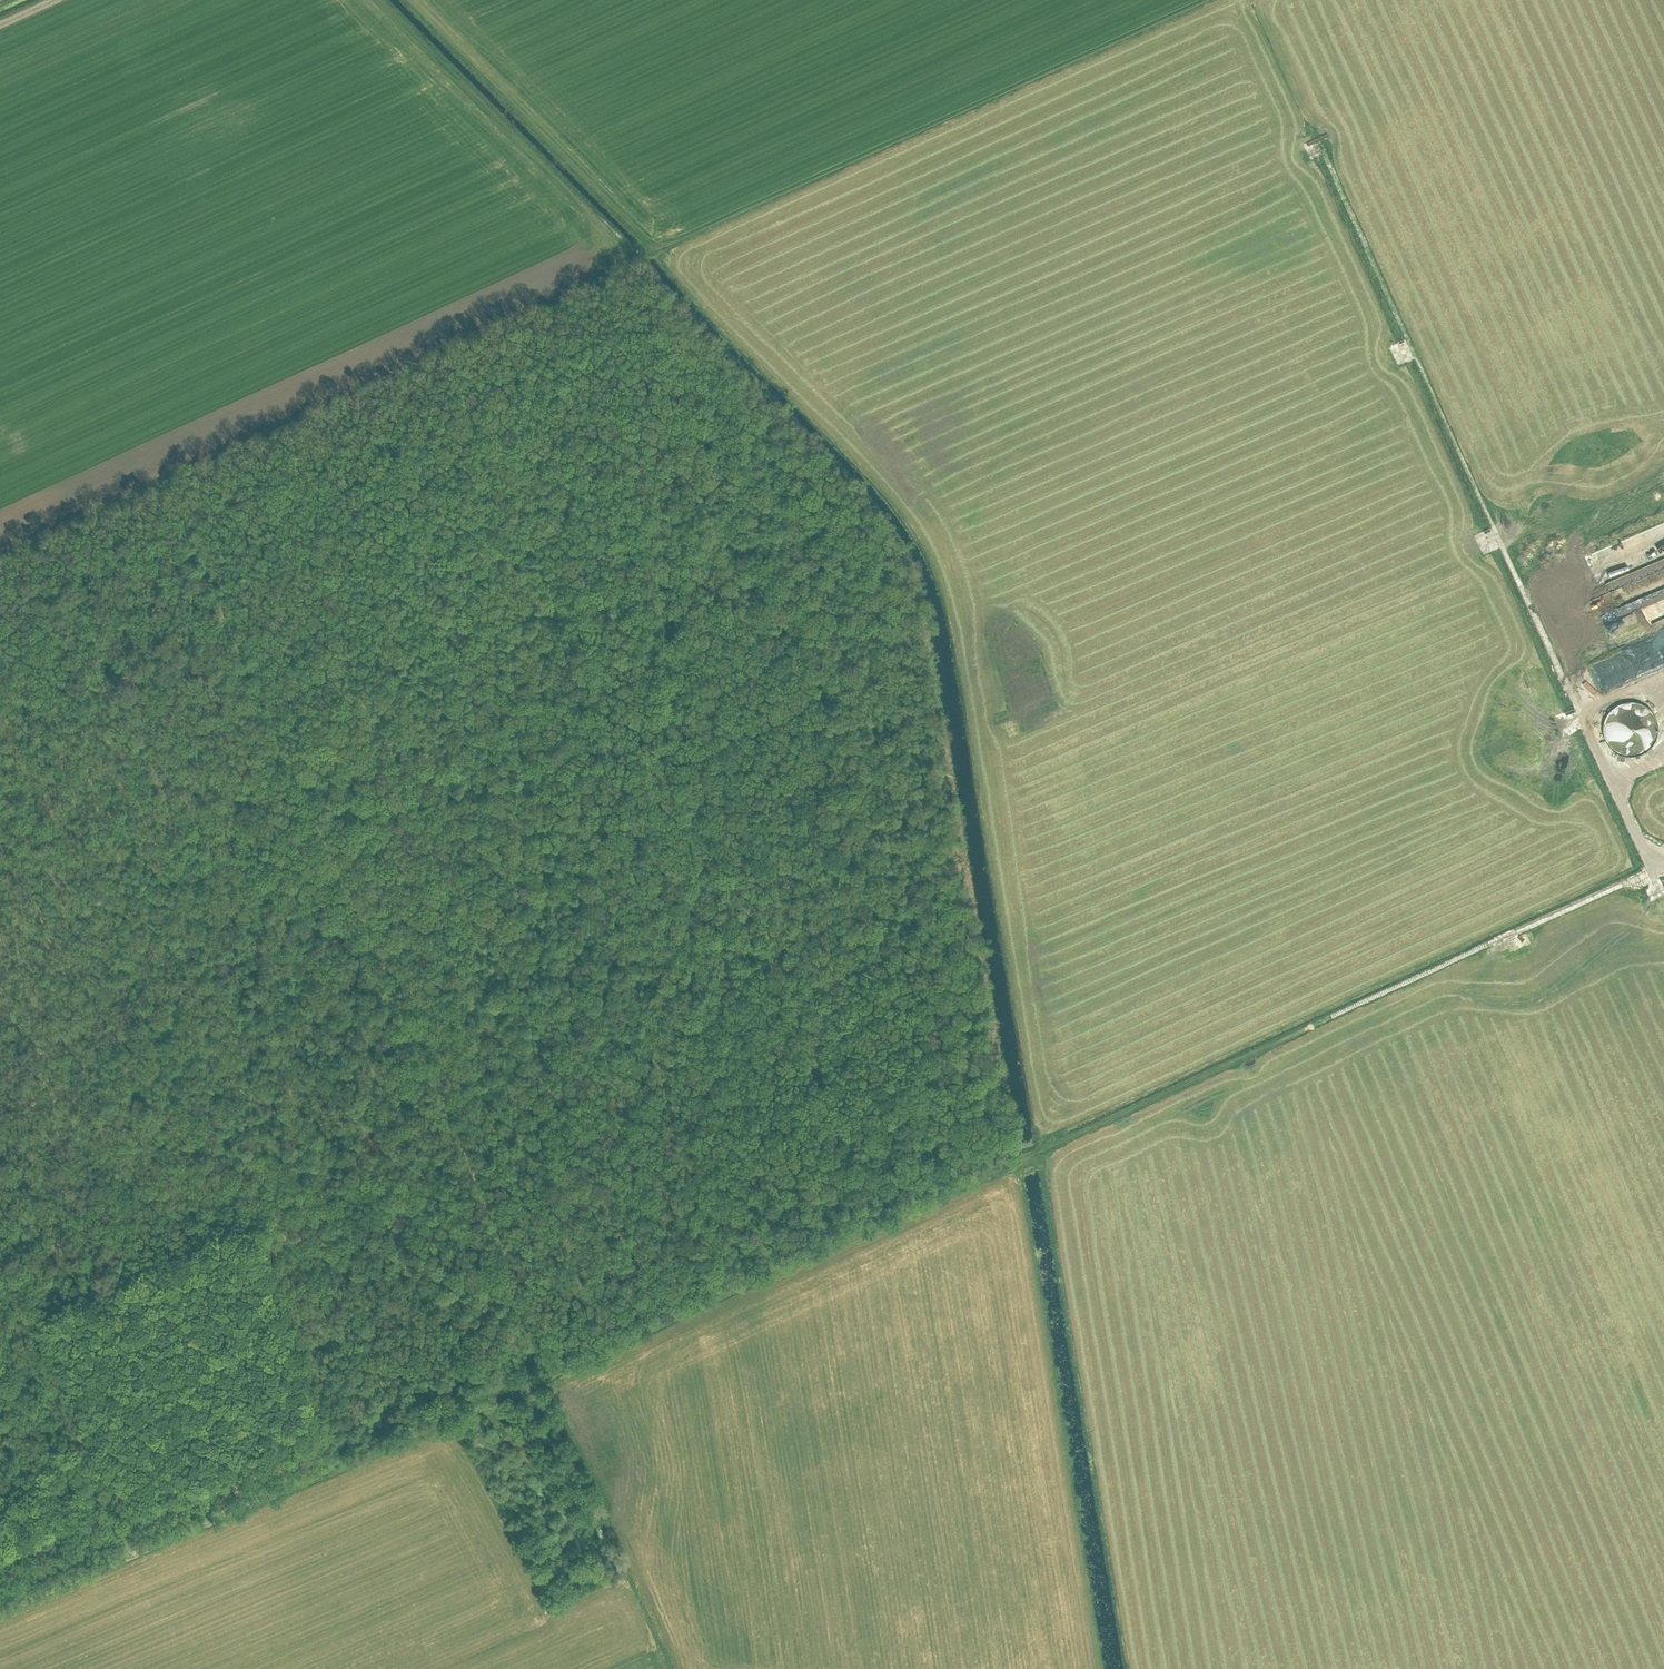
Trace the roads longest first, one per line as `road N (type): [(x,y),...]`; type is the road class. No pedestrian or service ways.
road 1 (track): [(132,1559),(404,1444),(1008,1166)]
road 2 (track): [(1653,871),(1325,161)]
road 3 (track): [(1008,1166),(1663,866)]
road 4 (track): [(0,1615),(132,1559)]

